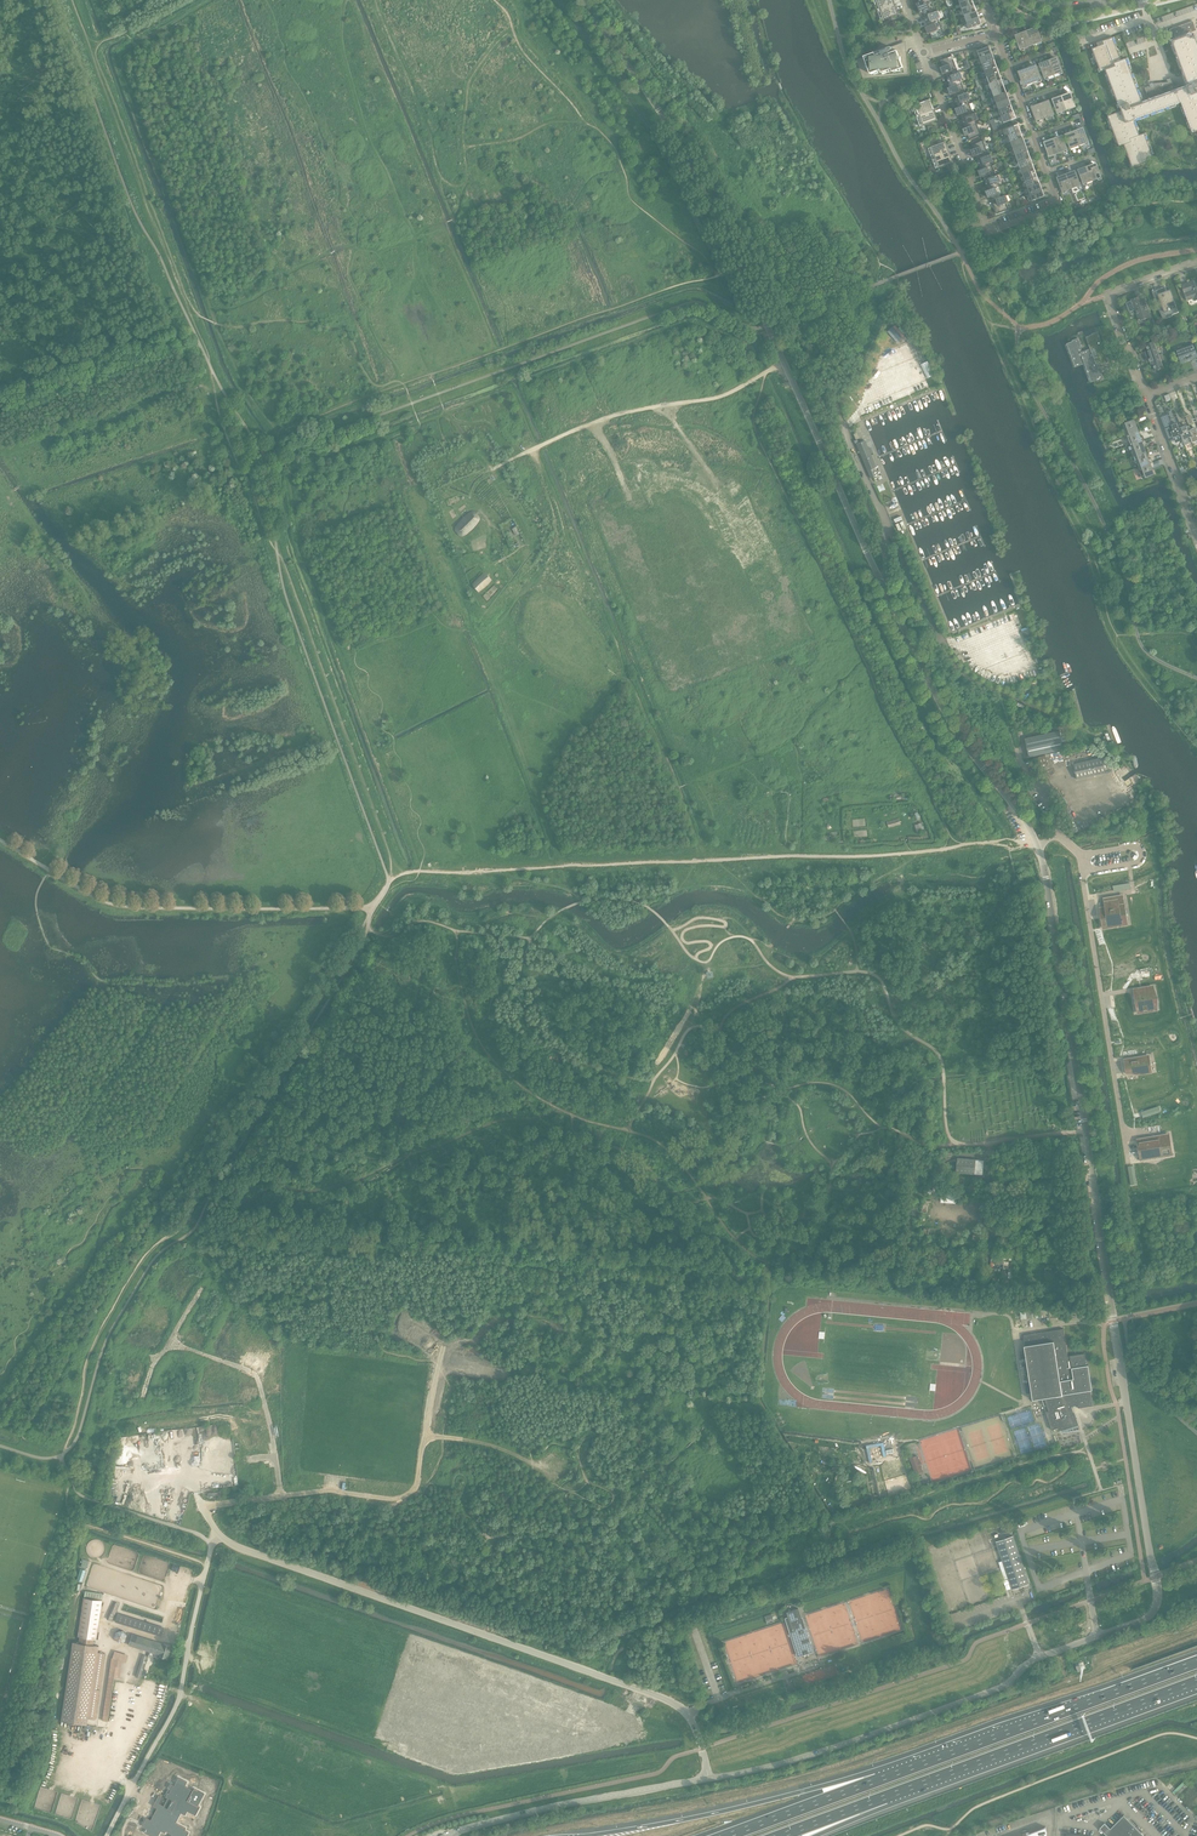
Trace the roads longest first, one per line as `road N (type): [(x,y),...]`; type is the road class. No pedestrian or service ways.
road 1 (unclassified): [(1156,1577),(1035,839),(941,705),(697,182),(578,0)]
road 2 (track): [(389,880),(417,871),(1038,846)]
road 3 (unclassified): [(708,1779),(696,1731),(674,1704),(219,1536)]
road 4 (unclassified): [(708,1779),(803,1758),(1007,1685),(1032,1662),(1147,1618),(1158,1604),(1156,1577)]
road 5 (motorway): [(1196,1662),(878,1780)]
road 6 (motorway): [(887,1797),(1196,1682)]
road 7 (unclassified): [(108,1835),(179,1701),(219,1536)]
road 8 (track): [(785,364),(716,398),(608,418),(488,471)]
road 9 (track): [(341,909),(118,905),(49,868)]
road 10 (motorway): [(878,1780),(589,1835)]
road 11 (unclassified): [(446,1835),(708,1779)]
road 12 (residential): [(985,223),(993,231),(1060,205),(998,35)]
road 13 (residential): [(1147,396),(1109,294),(1196,263)]
road 14 (residential): [(985,223),(923,54)]
road 15 (motorway): [(878,1780),(727,1835)]
road 16 (residential): [(1196,529),(1147,396)]
road 17 (tertiary): [(1019,0),(1065,15),(1134,0)]

